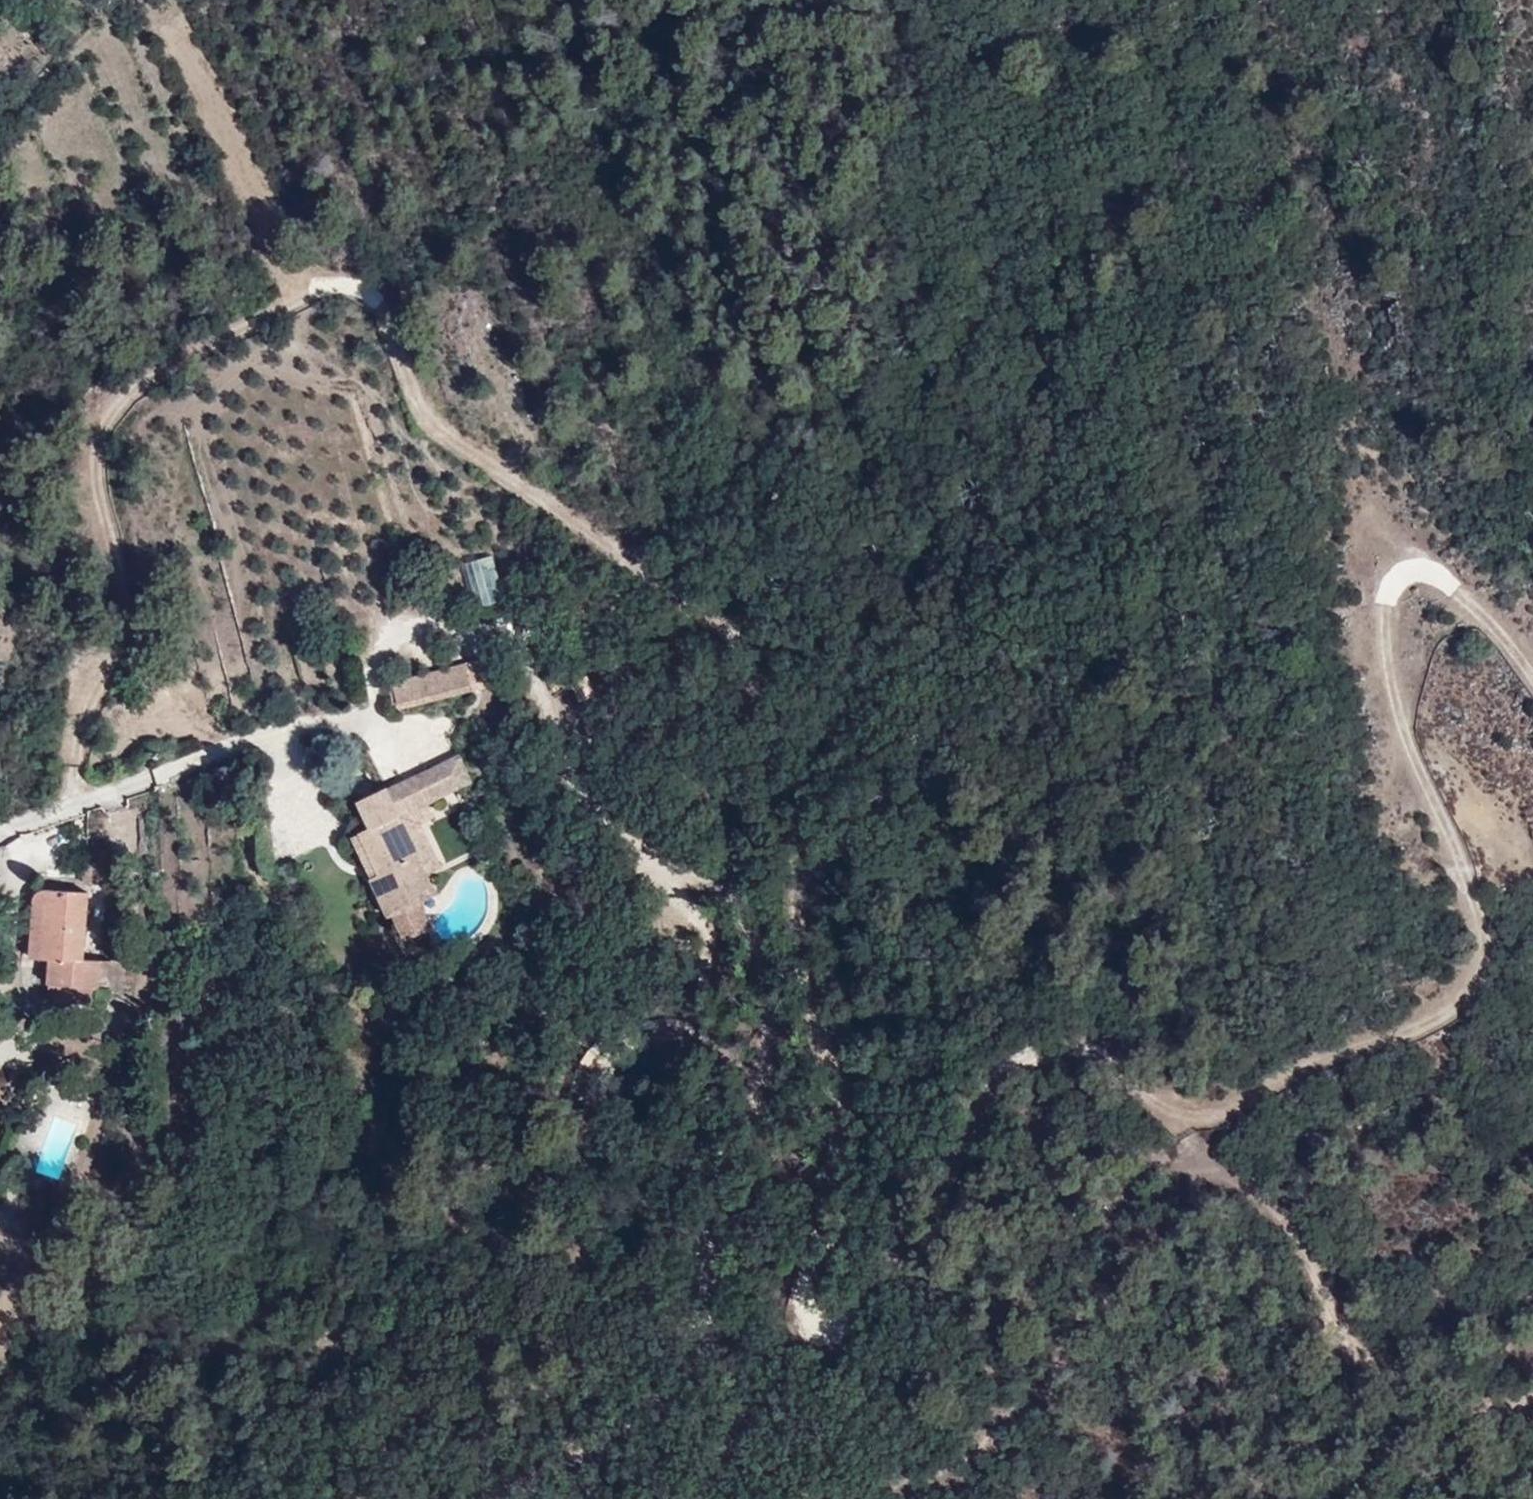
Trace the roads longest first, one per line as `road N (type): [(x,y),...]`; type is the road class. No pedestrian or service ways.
road 1 (track): [(69,807),(85,710),(115,618),(118,562),(96,494),(96,436),(138,387),(329,286),(372,302),(427,422),(736,631),(836,814),(820,1014),(844,1097),(794,1295),(815,1322),(865,1305),(925,1218),(1005,1069),(1094,1050),(1134,1094),(1208,1110),(1330,1065),(1468,992),(1485,924),(1402,724),(1383,642),(1394,568),(1421,563),(1473,603),(1532,682)]

